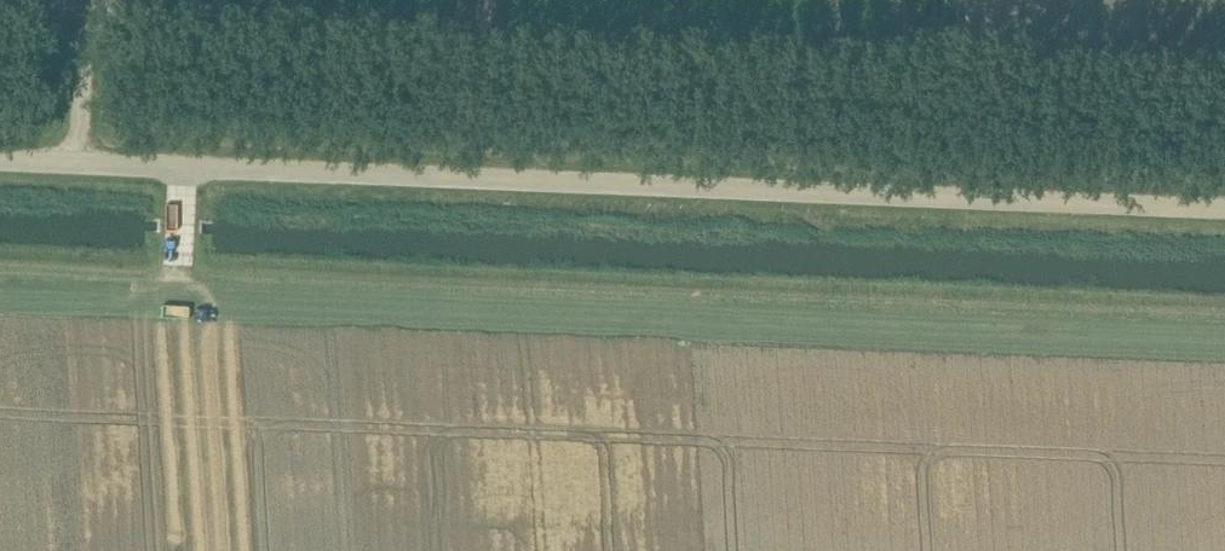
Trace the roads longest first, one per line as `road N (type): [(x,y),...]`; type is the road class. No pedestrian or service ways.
road 1 (unclassified): [(0,160),(1224,209)]
road 2 (track): [(881,47),(1224,64)]
road 3 (track): [(0,269),(176,274),(182,167)]
road 4 (track): [(88,11),(73,163)]

